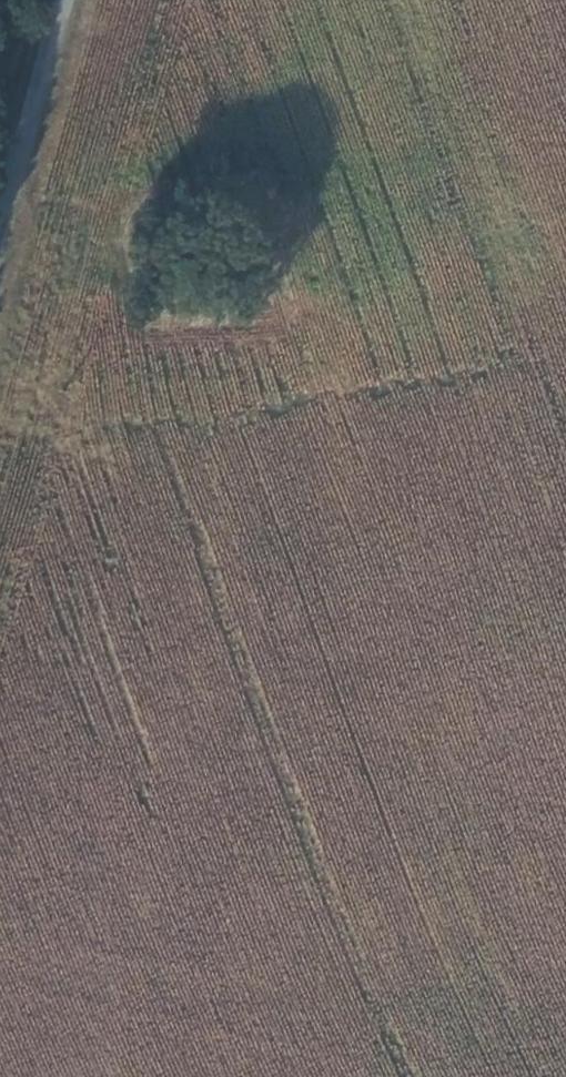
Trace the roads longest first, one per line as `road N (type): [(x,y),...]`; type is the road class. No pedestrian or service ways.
road 1 (unclassified): [(66,0),(0,234)]

